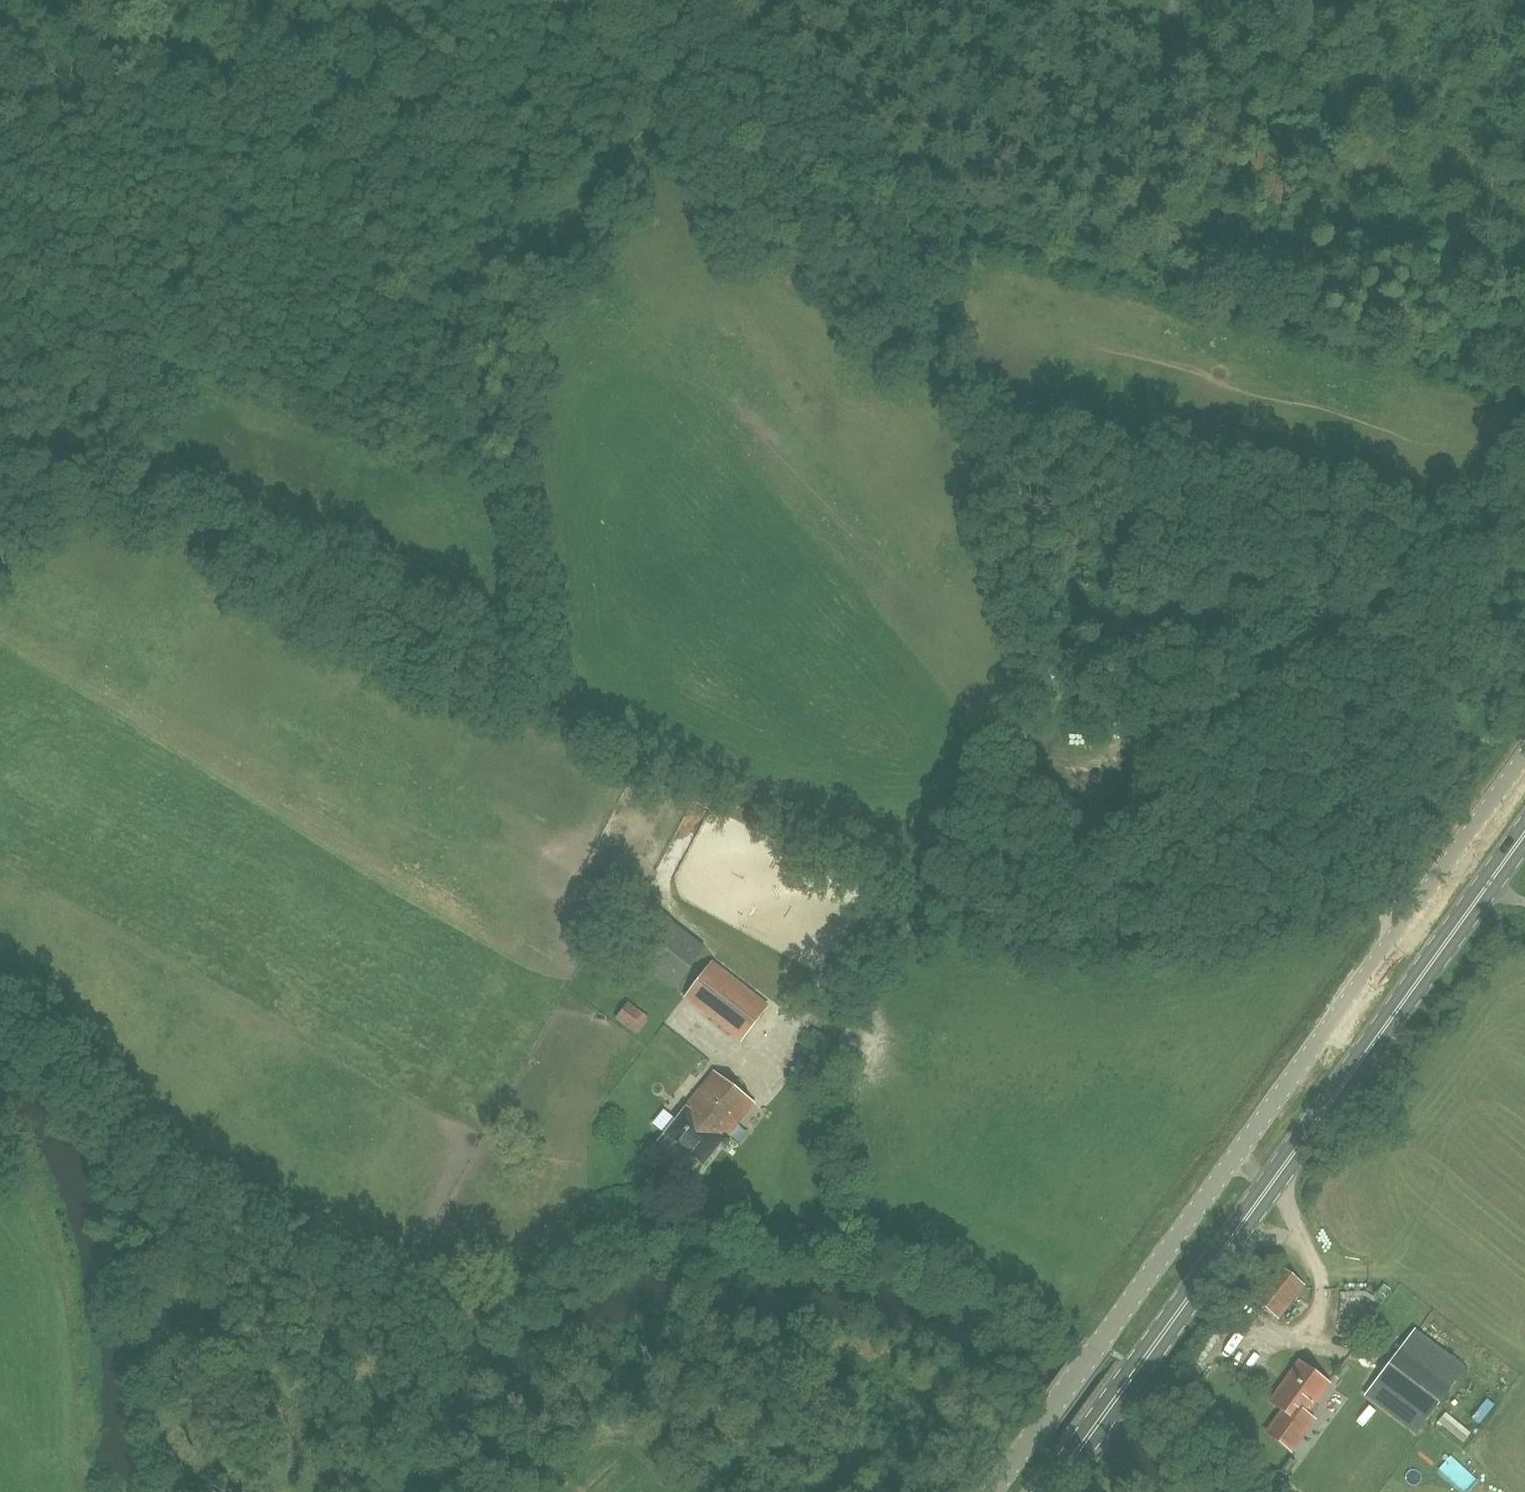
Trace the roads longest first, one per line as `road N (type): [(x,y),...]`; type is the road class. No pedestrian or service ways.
road 1 (unclassified): [(997,1491),(1524,761)]
road 2 (primary): [(1049,1491),(1524,834)]
road 3 (track): [(1423,902),(1349,901),(1072,935),(948,899),(880,938),(815,1009),(793,1046)]
road 4 (track): [(1348,367),(1524,418)]

